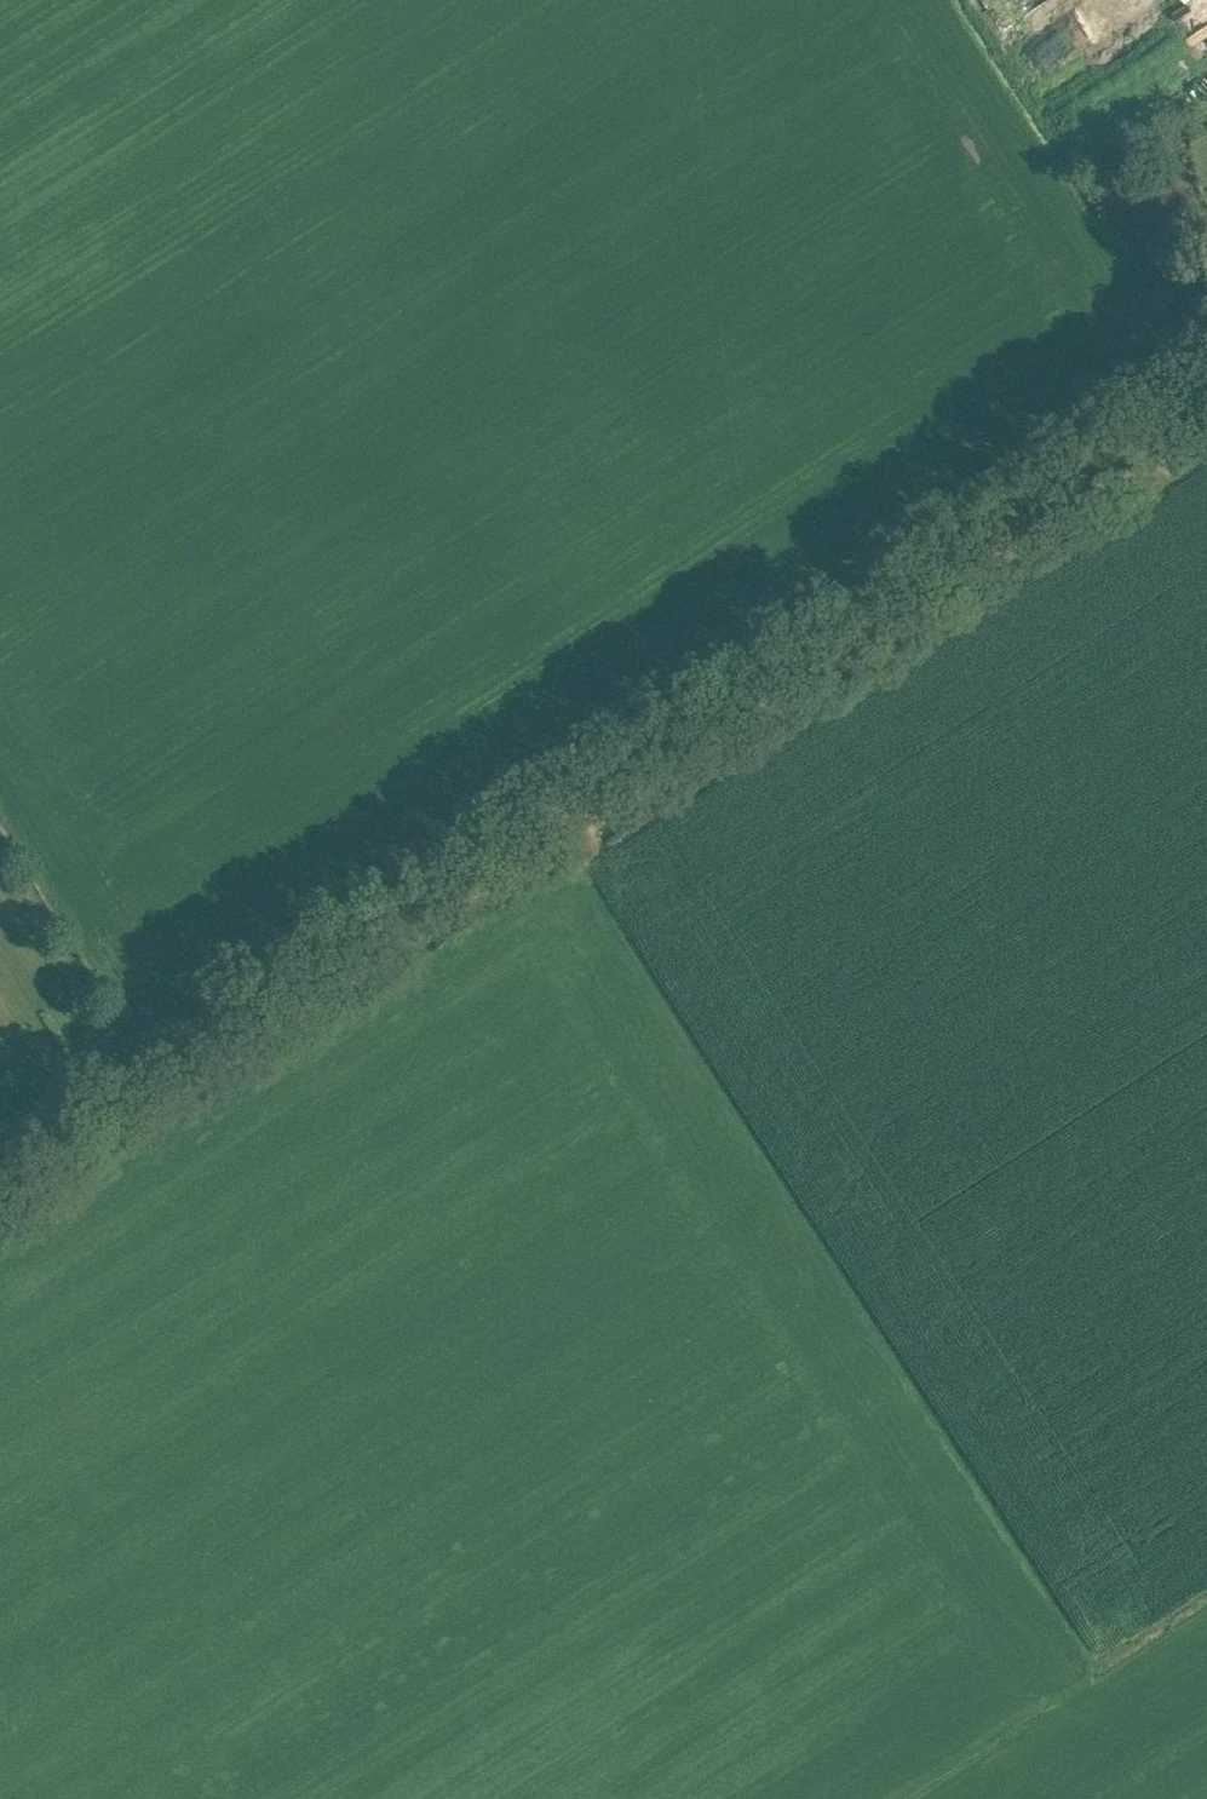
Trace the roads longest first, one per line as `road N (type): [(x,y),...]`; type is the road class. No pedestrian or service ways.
road 1 (unclassified): [(0,1178),(1206,402)]

